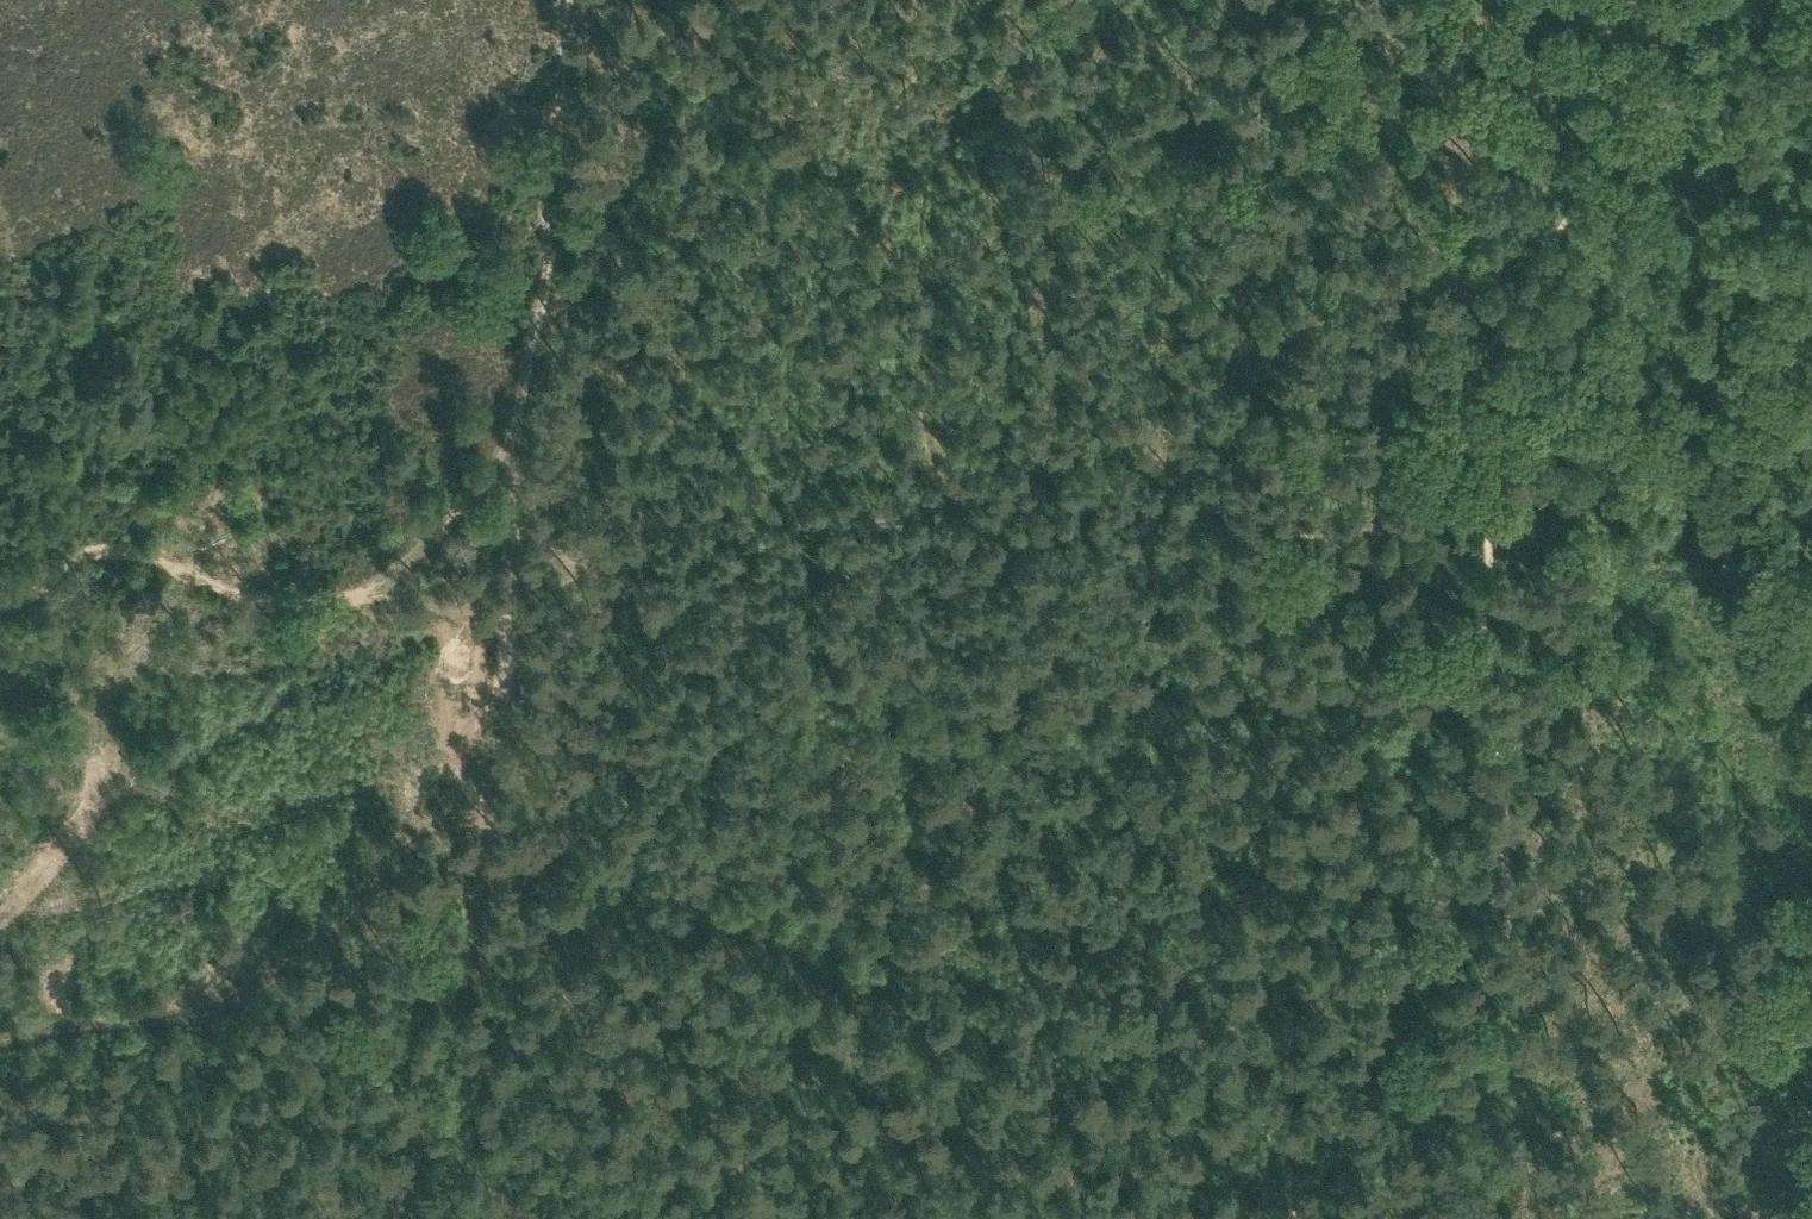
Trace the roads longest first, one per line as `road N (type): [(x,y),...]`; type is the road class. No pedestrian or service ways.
road 1 (track): [(0,593),(109,544),(158,554),(178,572),(244,599),(349,607),(520,461),(551,0)]
road 2 (track): [(486,646),(376,1218)]

